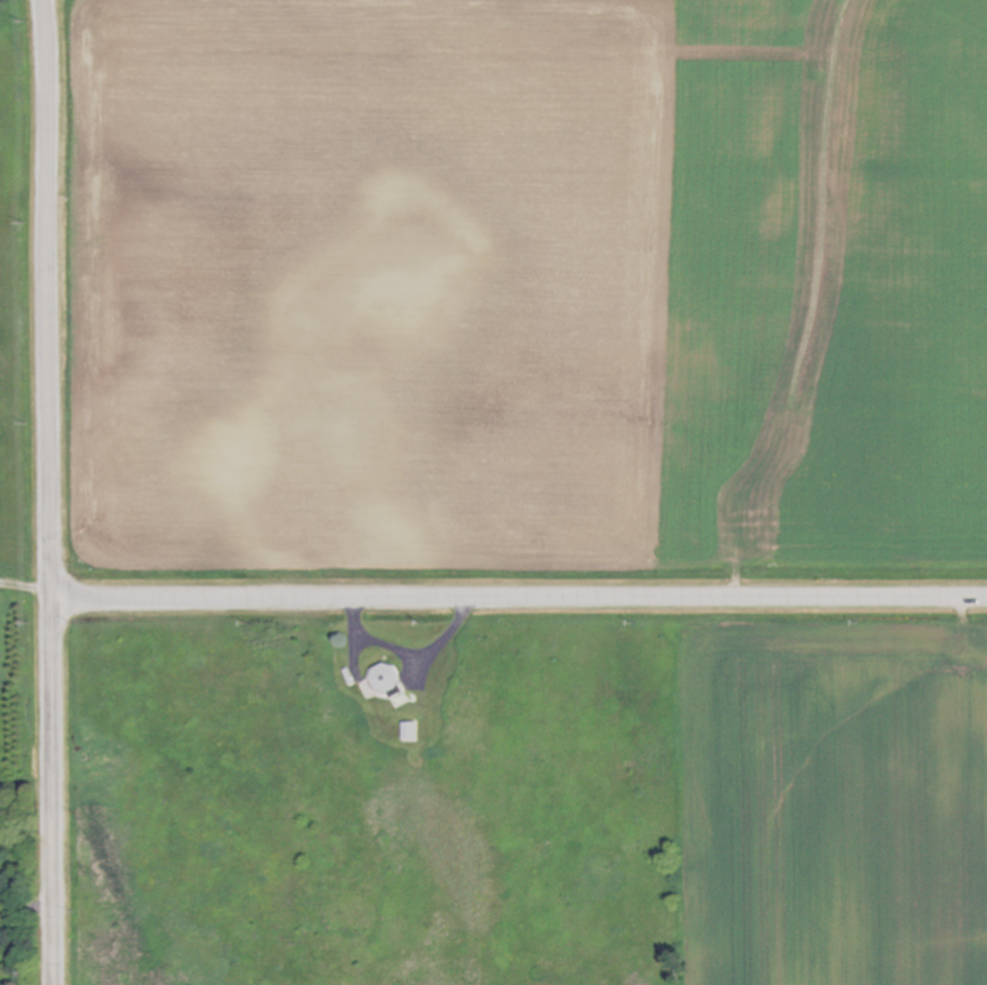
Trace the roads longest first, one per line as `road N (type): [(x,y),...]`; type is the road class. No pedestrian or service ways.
road 1 (tertiary): [(44,0),(55,984)]
road 2 (tertiary): [(52,598),(986,596)]

